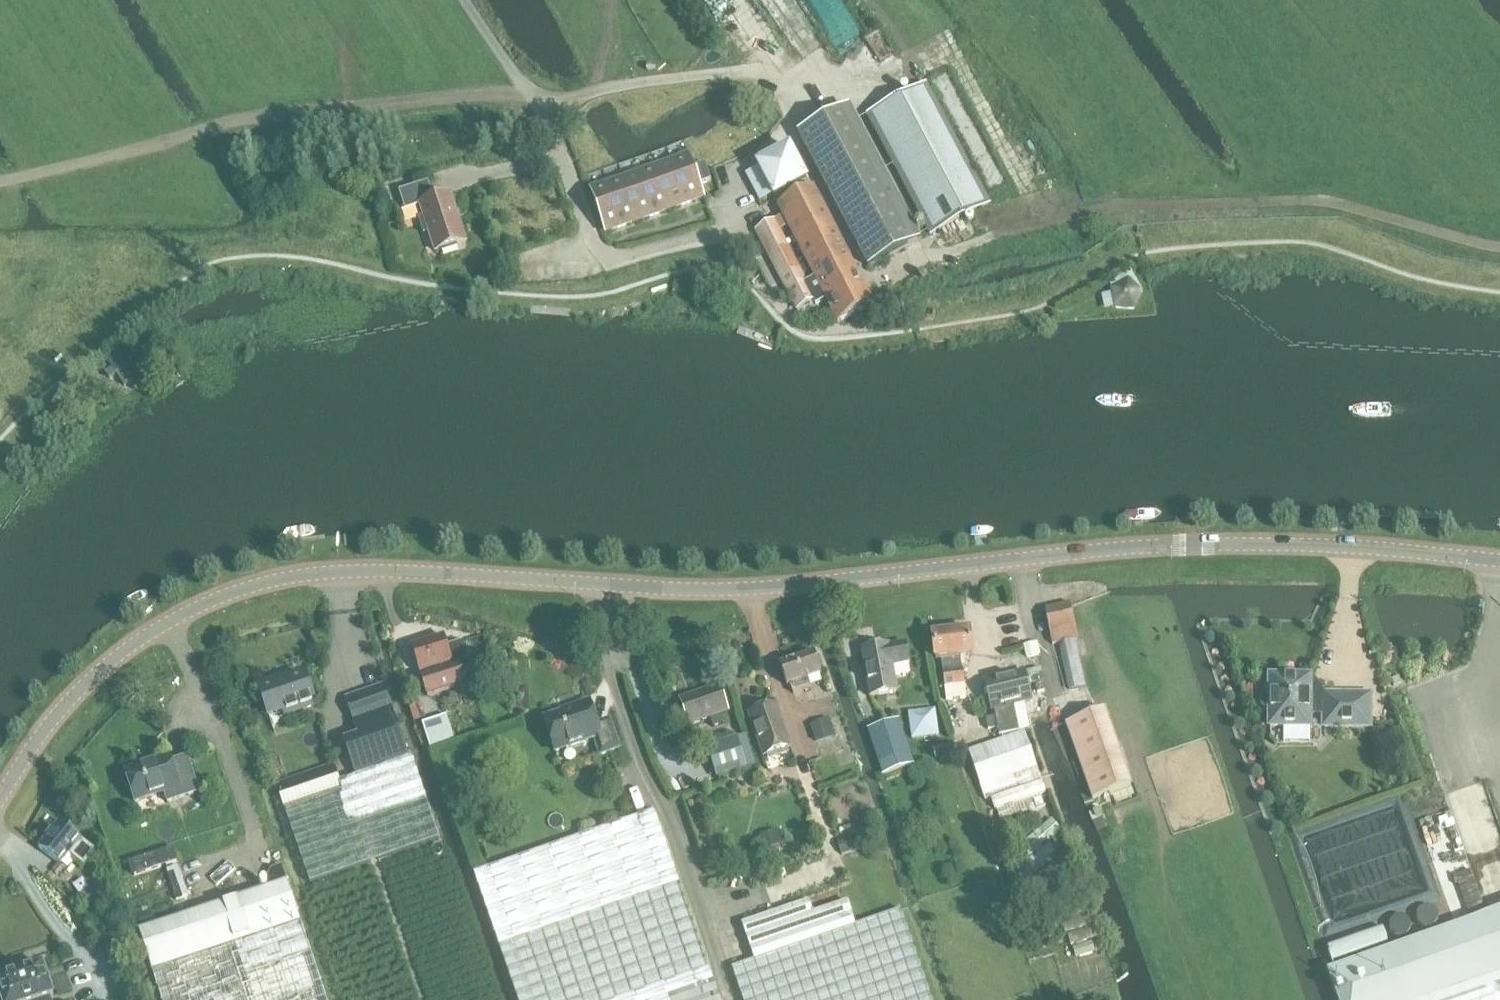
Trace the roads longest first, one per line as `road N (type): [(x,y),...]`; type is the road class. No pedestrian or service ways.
road 1 (tertiary): [(0,797),(62,708),(169,620),(257,584),(319,573),(751,588),(1193,544),(1350,547),(1499,561)]
road 2 (track): [(547,116),(599,93),(719,75),(850,90),(889,83),(952,51),(1040,220),(1131,207),(1329,202),(1499,249)]

